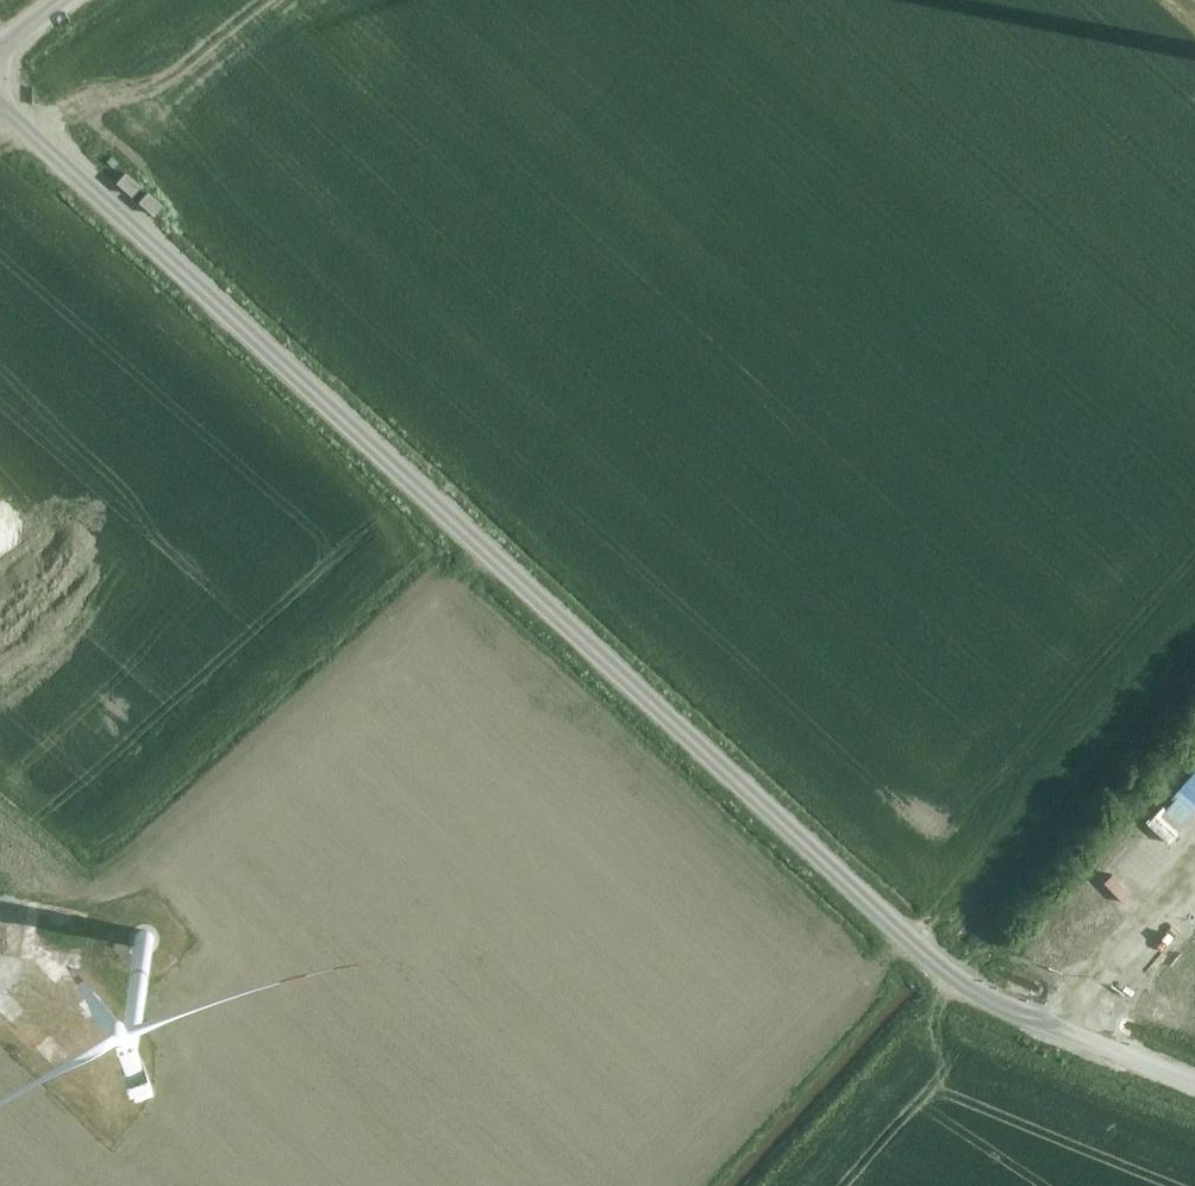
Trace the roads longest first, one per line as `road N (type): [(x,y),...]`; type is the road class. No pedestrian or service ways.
road 1 (unclassified): [(0,130),(963,987),(1194,1089)]

